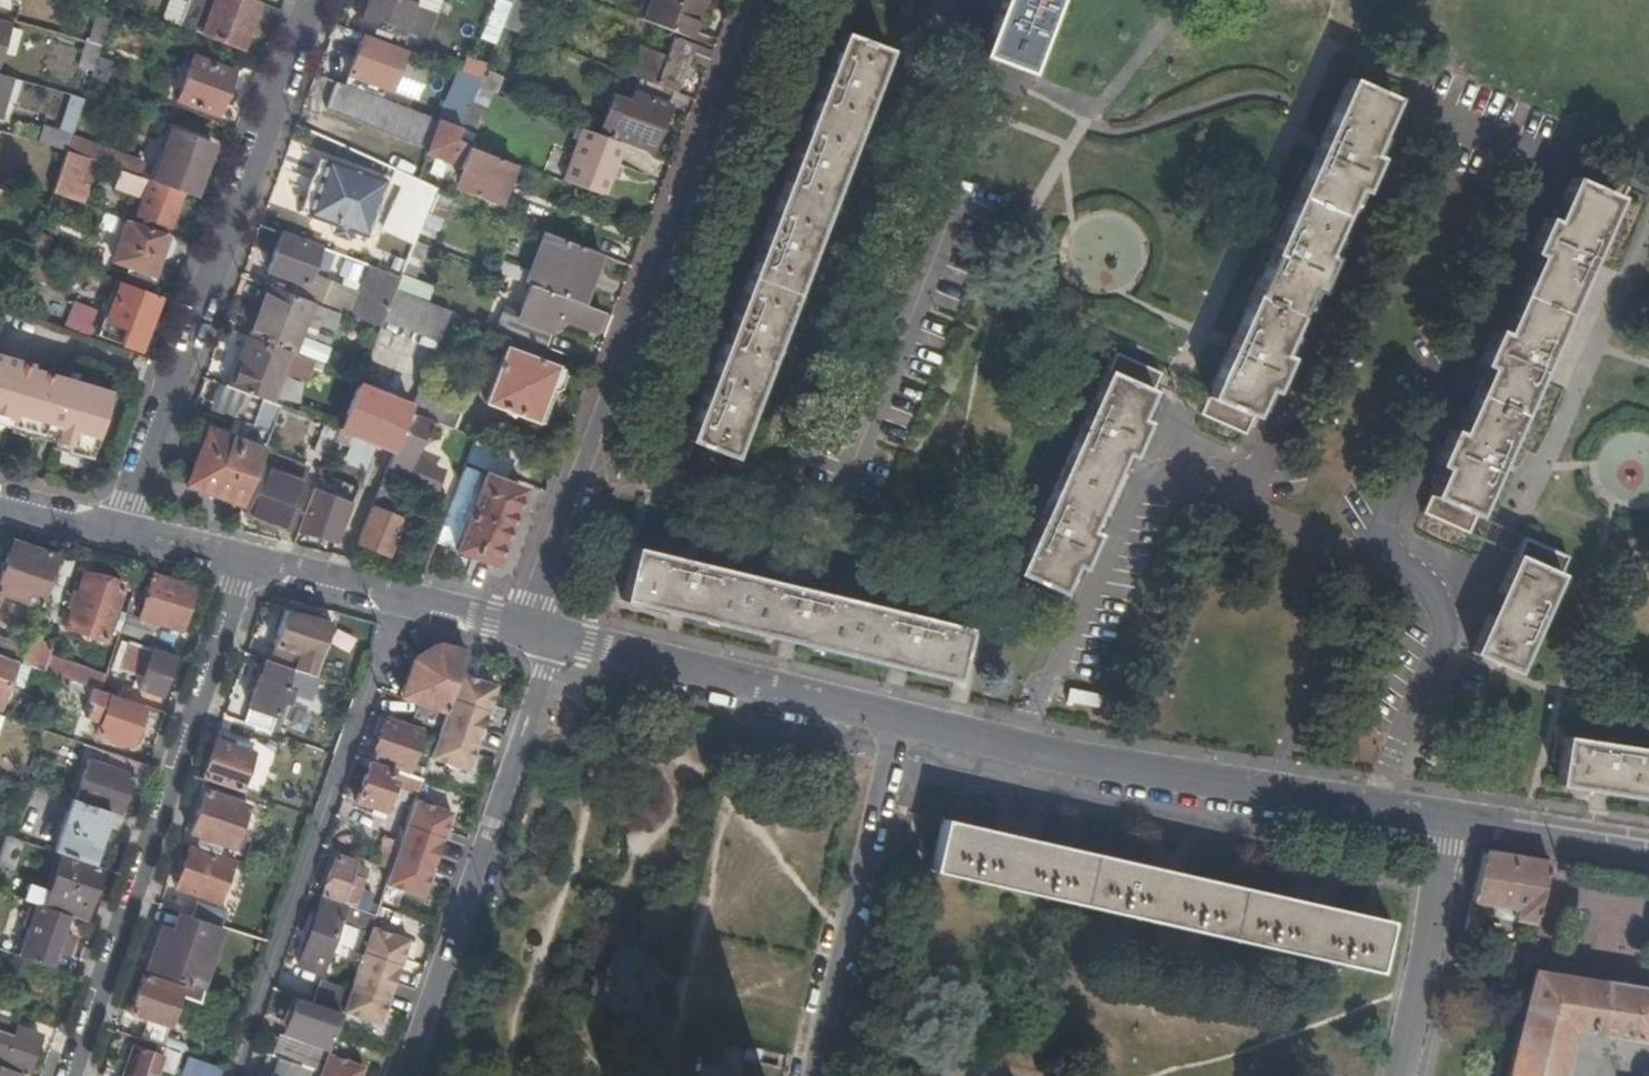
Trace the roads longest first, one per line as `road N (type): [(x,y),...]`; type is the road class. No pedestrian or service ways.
road 1 (residential): [(1210,481),(1255,466),(1424,108),(1553,166),(1371,554)]
road 2 (residential): [(556,633),(537,603),(548,563),(762,0)]
road 3 (residential): [(308,0),(114,530)]
road 4 (residential): [(245,560),(69,1075)]
road 5 (residential): [(410,598),(237,1075)]
road 6 (residential): [(556,633),(404,1075)]
road 7 (tertiary): [(1010,745),(1377,807)]
road 8 (residential): [(1010,745),(1052,675),(1141,476),(1178,470),(1210,481)]
road 9 (residential): [(899,718),(821,1075)]
road 10 (tertiary): [(556,633),(899,718)]
road 11 (residential): [(1371,554),(1435,592),(1447,624),(1377,807)]
road 12 (residential): [(1450,822),(1400,1075)]
road 13 (tertiary): [(1450,822),(1648,853)]
road 14 (residential): [(1210,481),(1371,554)]
road 15 (tertiary): [(245,560),(410,598)]
road 16 (tertiary): [(410,598),(556,633)]
road 17 (tertiary): [(114,530),(245,560)]

